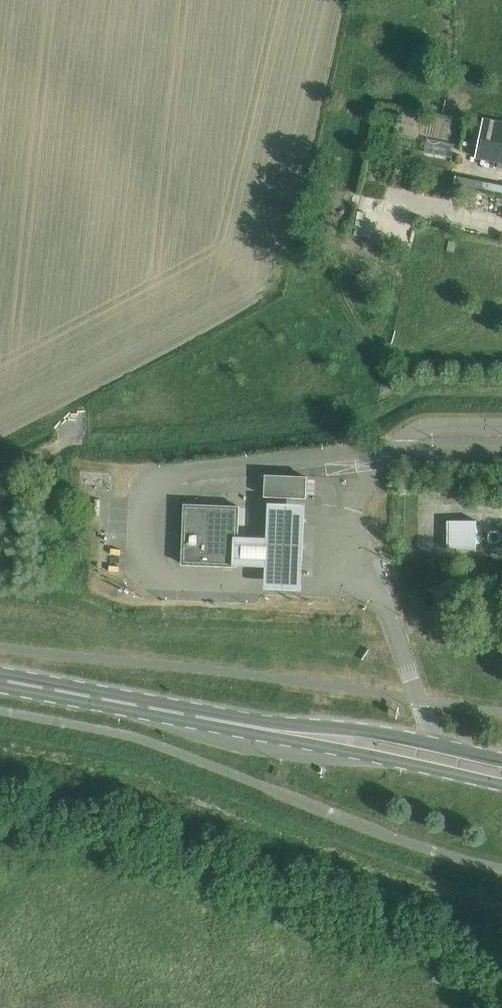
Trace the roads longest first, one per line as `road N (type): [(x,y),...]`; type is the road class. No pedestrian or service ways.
road 1 (secondary): [(283,732),(0,680)]
road 2 (secondary): [(283,732),(501,785)]
road 3 (secondary): [(435,744),(382,734),(283,732)]
road 4 (secondary): [(435,744),(385,606)]

